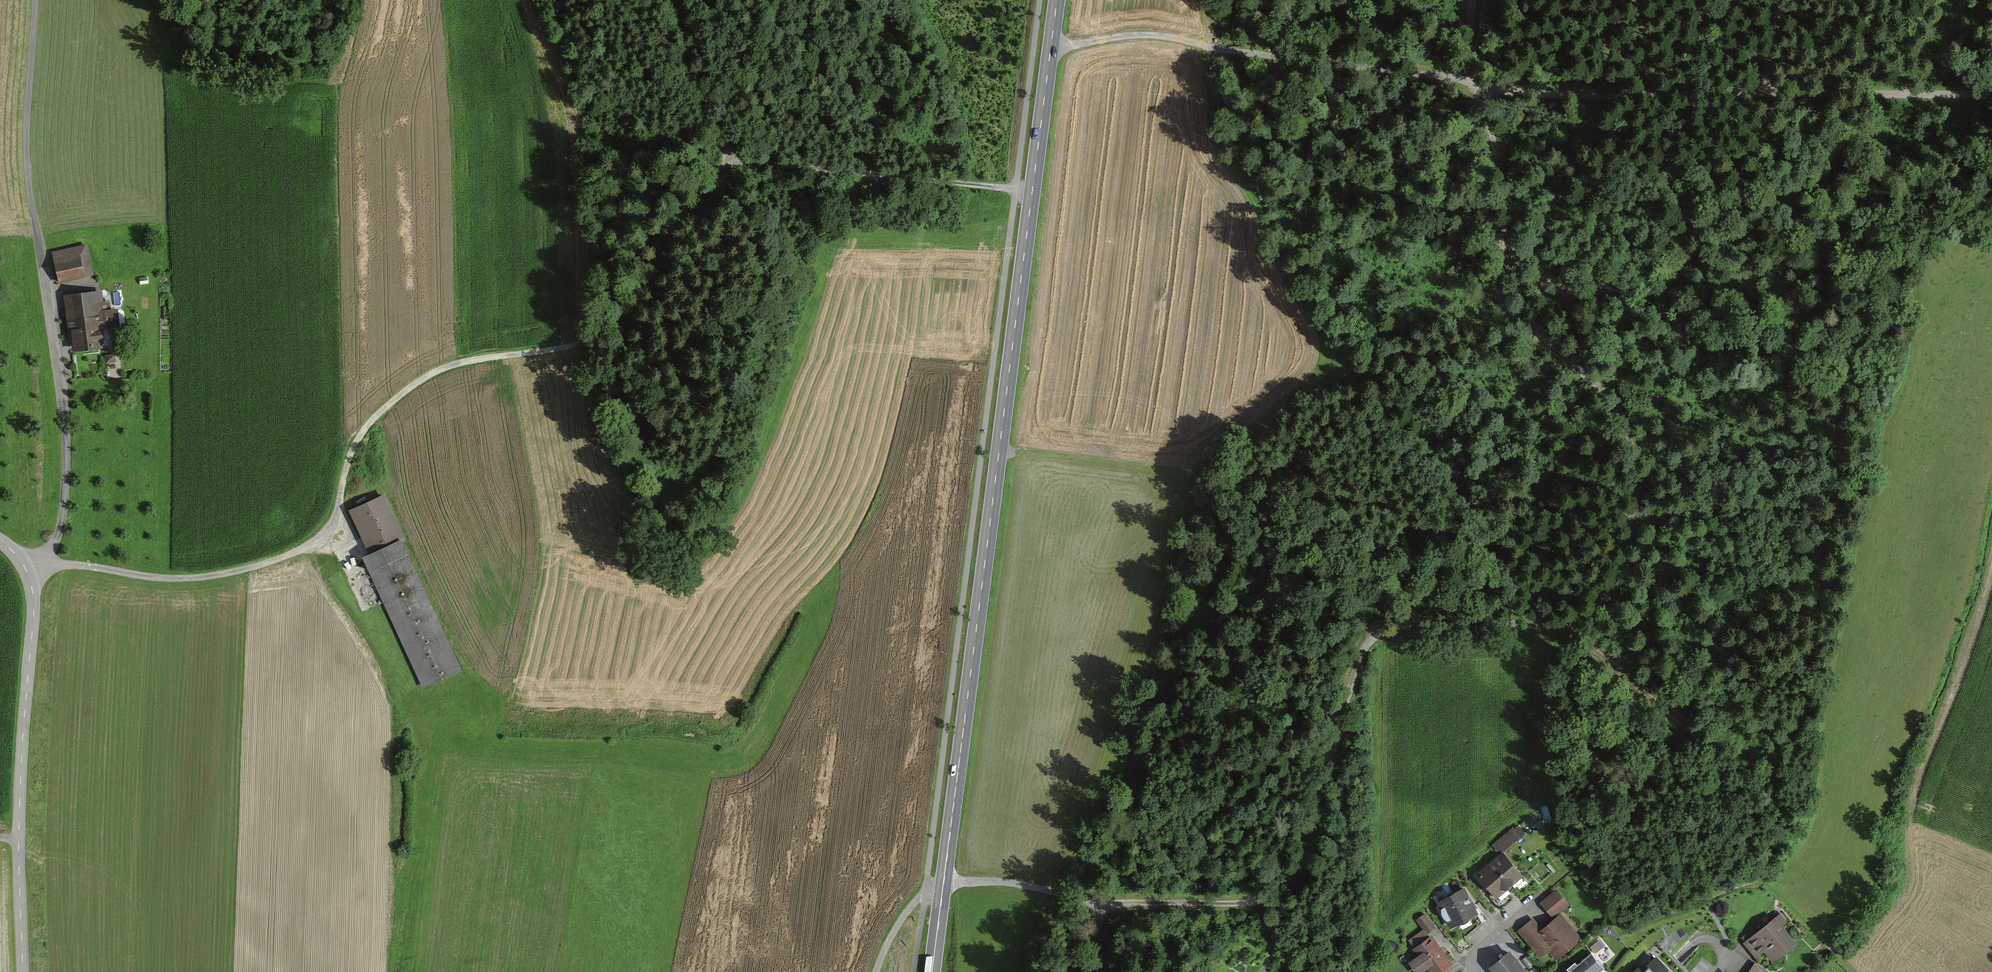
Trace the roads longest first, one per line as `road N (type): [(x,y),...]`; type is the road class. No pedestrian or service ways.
road 1 (track): [(1991,90),(1767,87),(1603,96),(1479,82),(1508,211),(1494,272),(1499,301),(1584,373),(1624,422),(1635,460),(1635,510),(1622,555),(1602,599),(1566,624),(1411,620),(1370,638),(1338,715),(1305,852),(1283,885),(1249,903),(1106,906),(1099,971)]
road 2 (unclassified): [(1031,190),(758,176),(730,194),(596,340),(448,366),(379,412),(355,444),(329,528),(305,547),(192,578),(69,564),(24,568)]
road 3 (secondary): [(1031,190),(932,971)]
road 4 (unclassified): [(24,568),(48,555),(59,535),(69,453),(27,170),(36,0)]
road 5 (track): [(1049,49),(1142,33),(1479,82)]
road 6 (tertiary): [(24,568),(33,619),(19,775),(21,971)]
road 7 (secondary): [(1056,0),(1031,190)]
road 8 (track): [(1106,906),(1021,883),(941,880)]

